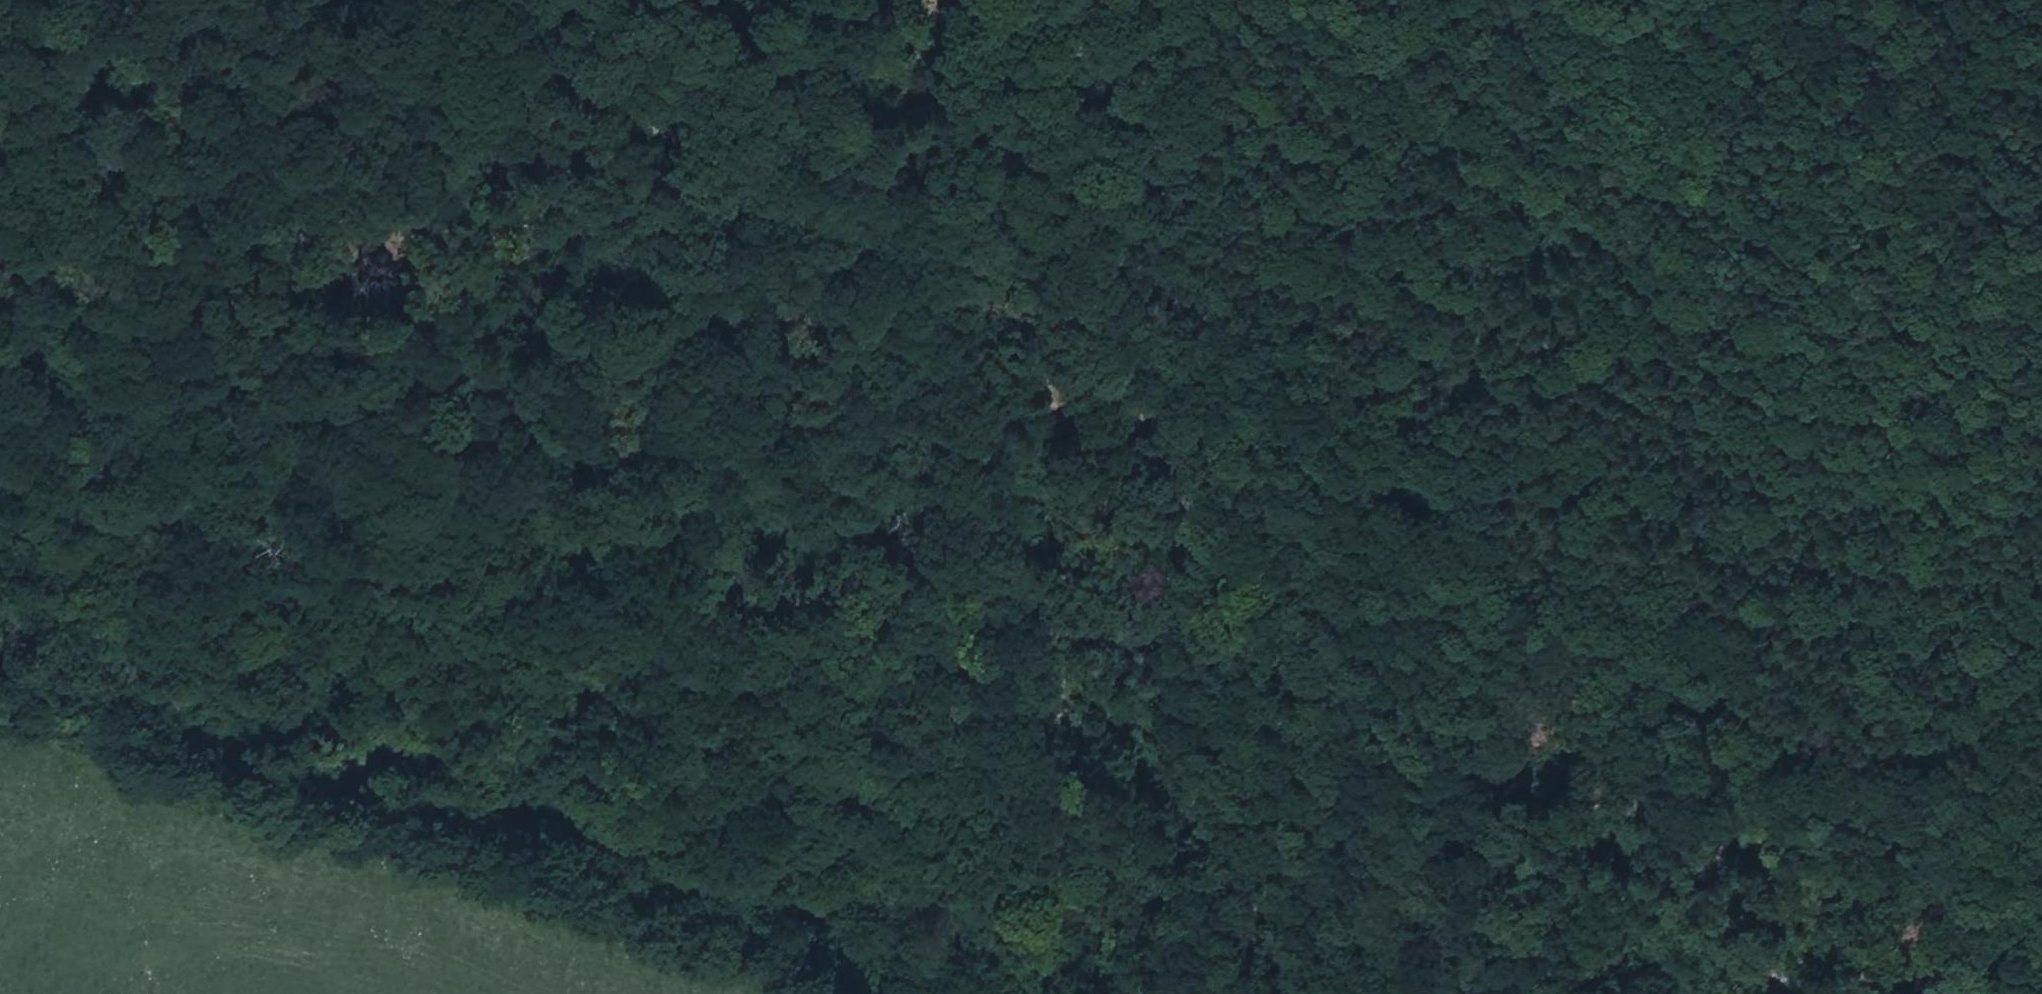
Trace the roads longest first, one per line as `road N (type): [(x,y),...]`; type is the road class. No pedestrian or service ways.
road 1 (track): [(0,657),(182,704),(782,898),(971,993)]
road 2 (track): [(2041,407),(1587,106),(1470,0)]

